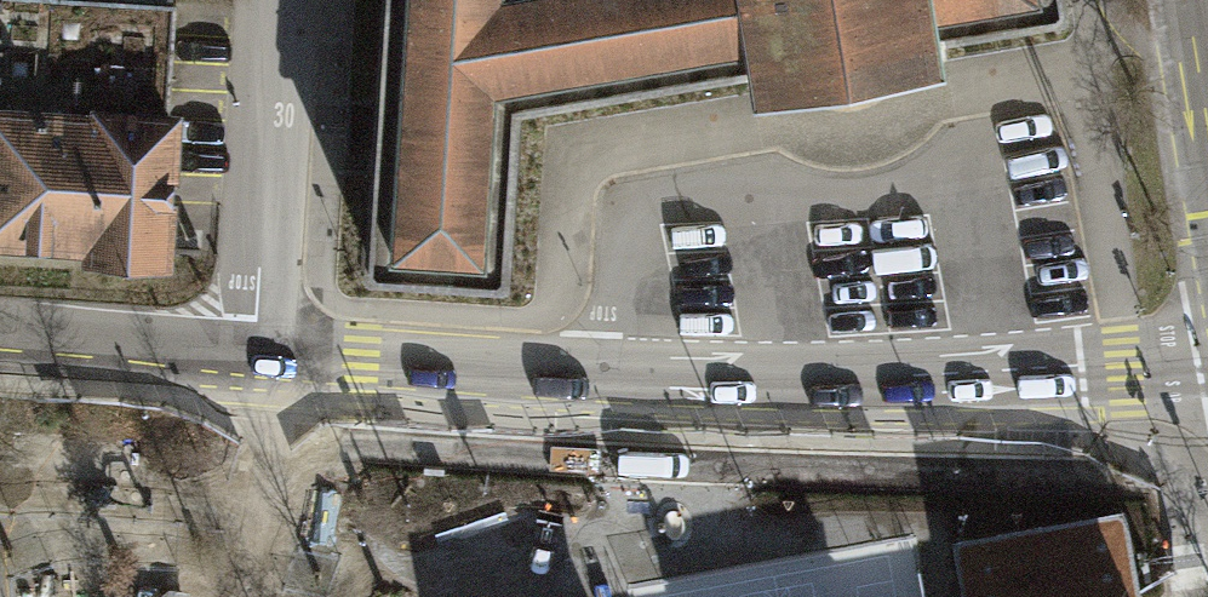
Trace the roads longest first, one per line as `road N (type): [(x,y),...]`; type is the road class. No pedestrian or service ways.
road 1 (primary): [(263,363),(598,386),(1207,380)]
road 2 (residential): [(283,0),(263,363)]
road 3 (primary): [(0,344),(263,363)]

